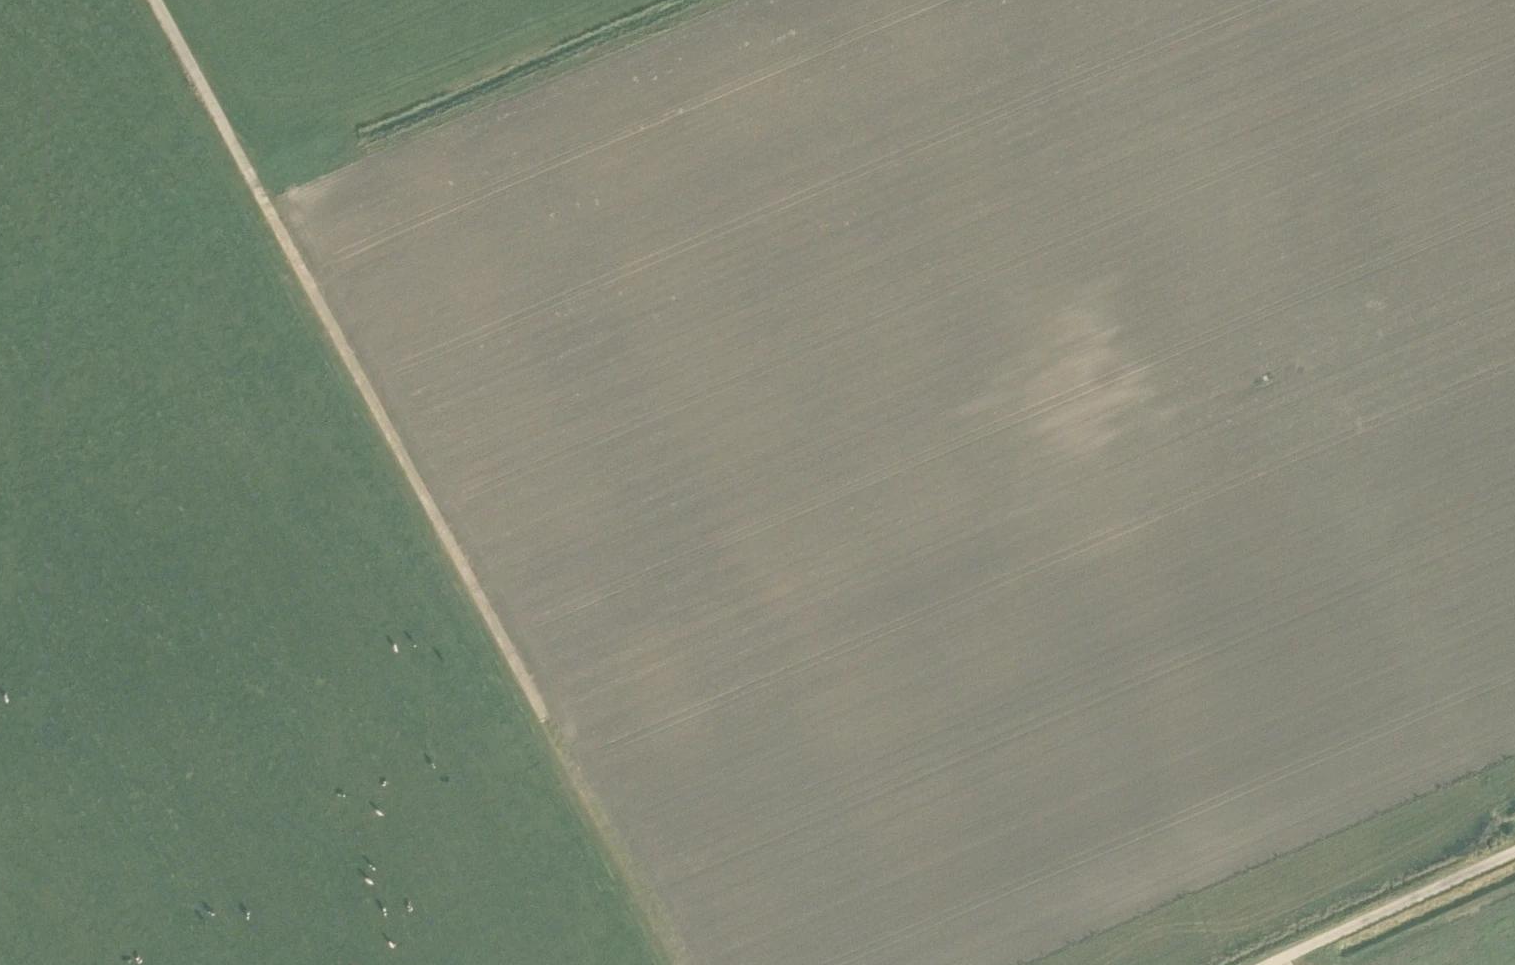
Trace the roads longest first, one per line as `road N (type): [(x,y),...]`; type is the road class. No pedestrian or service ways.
road 1 (unclassified): [(1265,964),(1514,851)]

